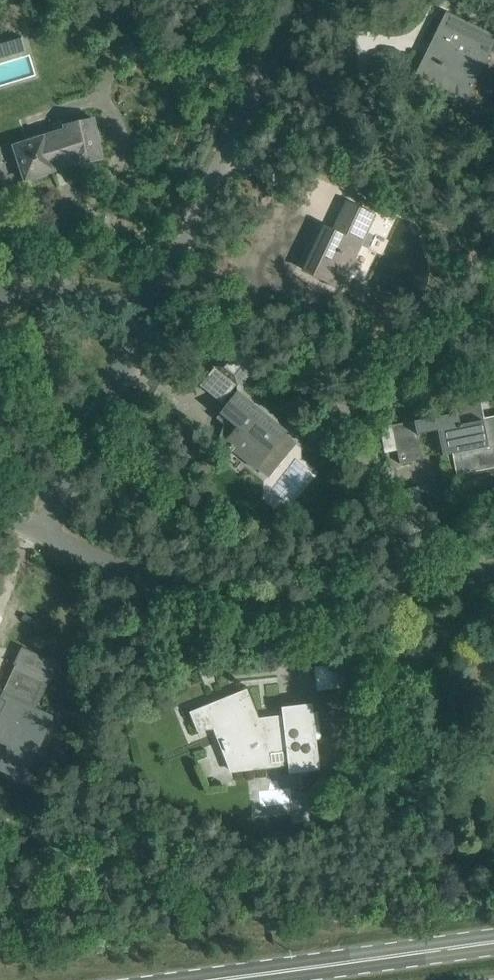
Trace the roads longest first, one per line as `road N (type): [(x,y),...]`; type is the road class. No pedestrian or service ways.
road 1 (unclassified): [(51,530),(209,596),(333,586),(493,557)]
road 2 (residential): [(157,307),(304,0)]
road 3 (primary): [(189,979),(493,936)]
road 4 (residential): [(51,530),(157,307)]
road 5 (residential): [(0,297),(34,291),(157,307)]

